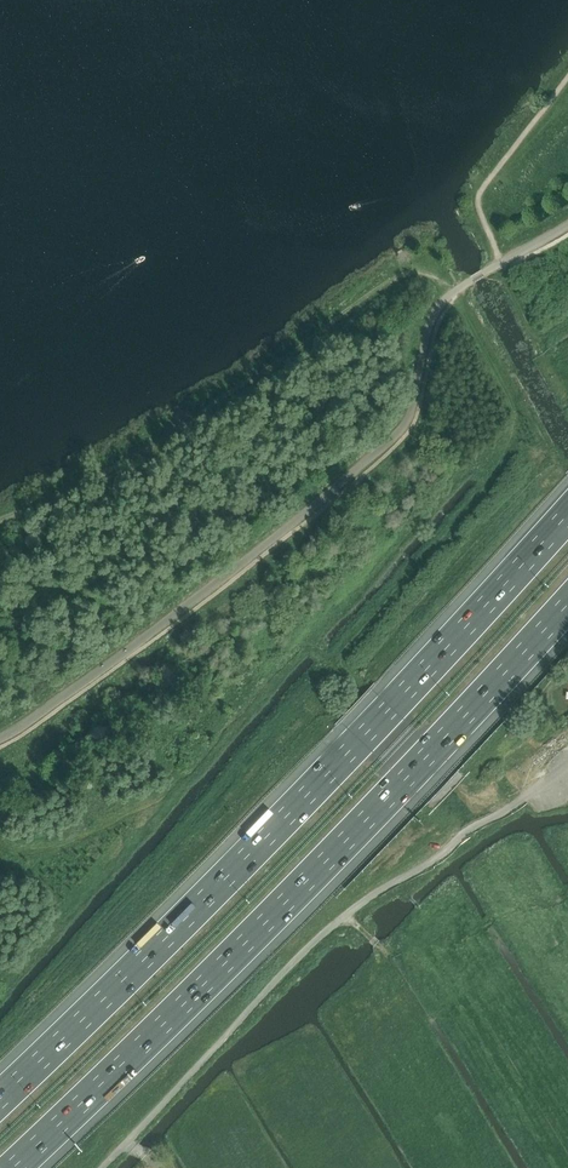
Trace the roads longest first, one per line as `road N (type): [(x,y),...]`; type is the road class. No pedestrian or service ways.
road 1 (motorway): [(567,511),(243,862),(0,1098)]
road 2 (motorway): [(11,1167),(279,908),(567,604)]
road 3 (residential): [(124,1146),(325,932),(567,766)]

